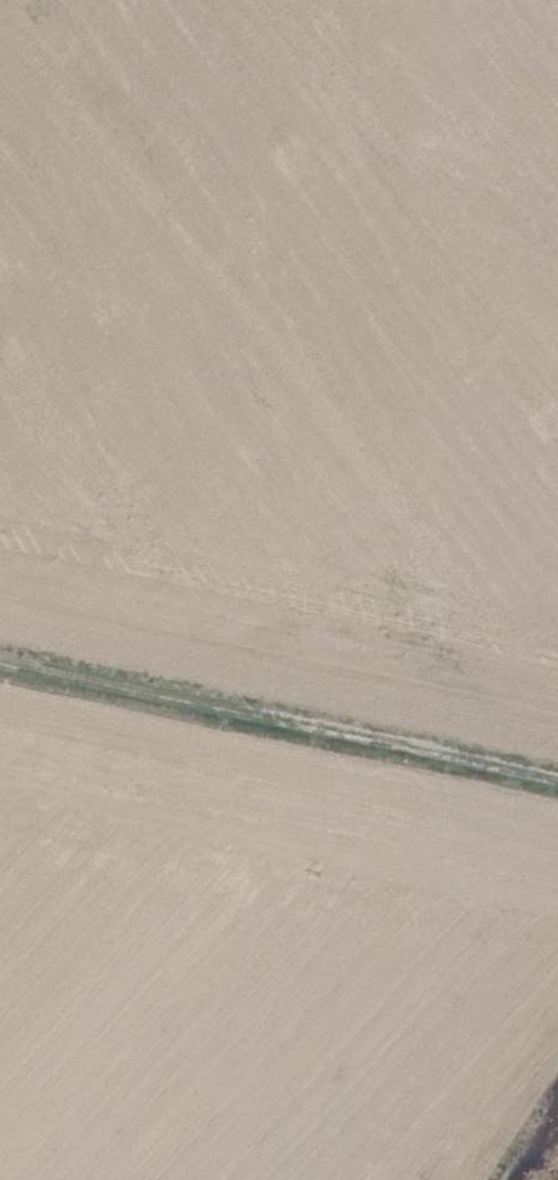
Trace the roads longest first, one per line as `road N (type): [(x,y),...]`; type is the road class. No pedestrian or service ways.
road 1 (track): [(0,658),(272,708),(557,784)]

